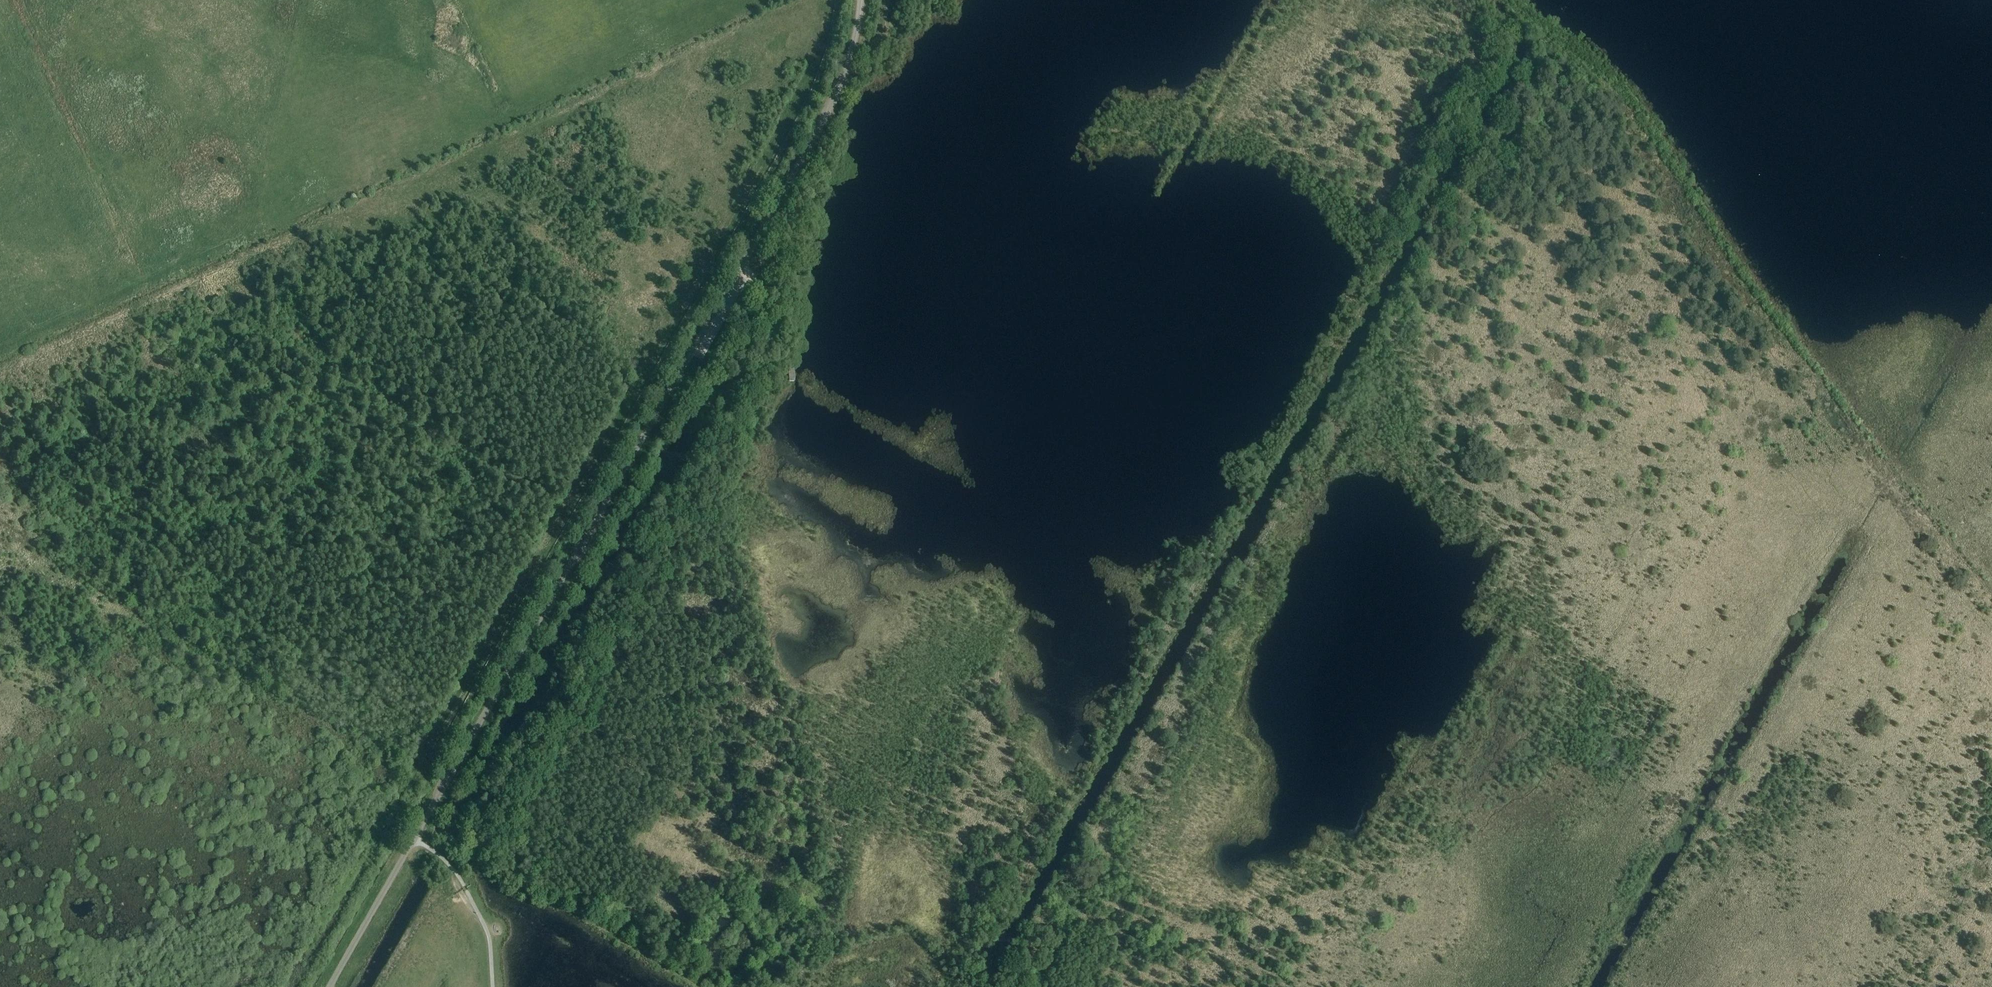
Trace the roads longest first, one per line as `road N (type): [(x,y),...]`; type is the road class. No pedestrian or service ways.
road 1 (tertiary): [(332,986),(819,129),(848,63),(861,0)]

